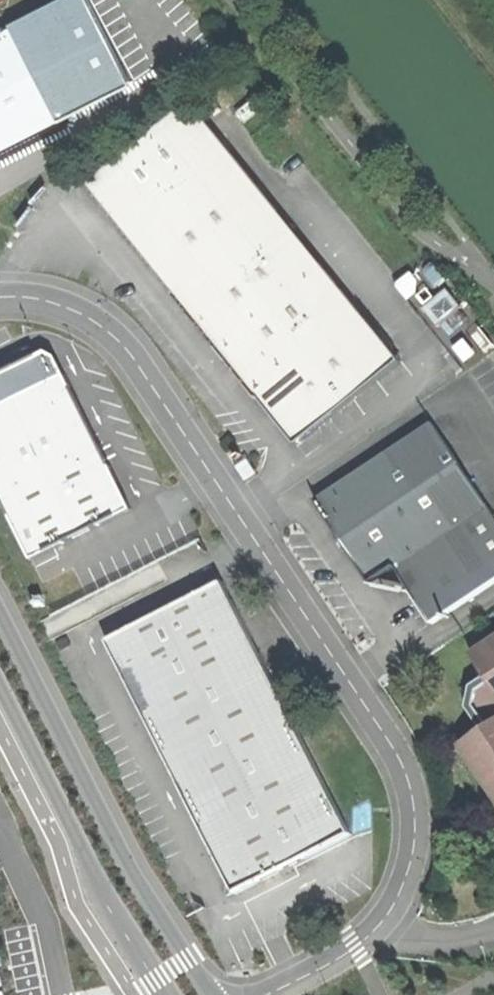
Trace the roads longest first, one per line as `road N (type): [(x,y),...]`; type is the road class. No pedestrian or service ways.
road 1 (unclassified): [(279,994),(340,965),(399,908),(417,809),(390,740),(139,356),(84,304),(22,288),(0,293)]
road 2 (unclassified): [(212,994),(115,841),(0,615)]
road 3 (unclassified): [(0,686),(167,994)]

